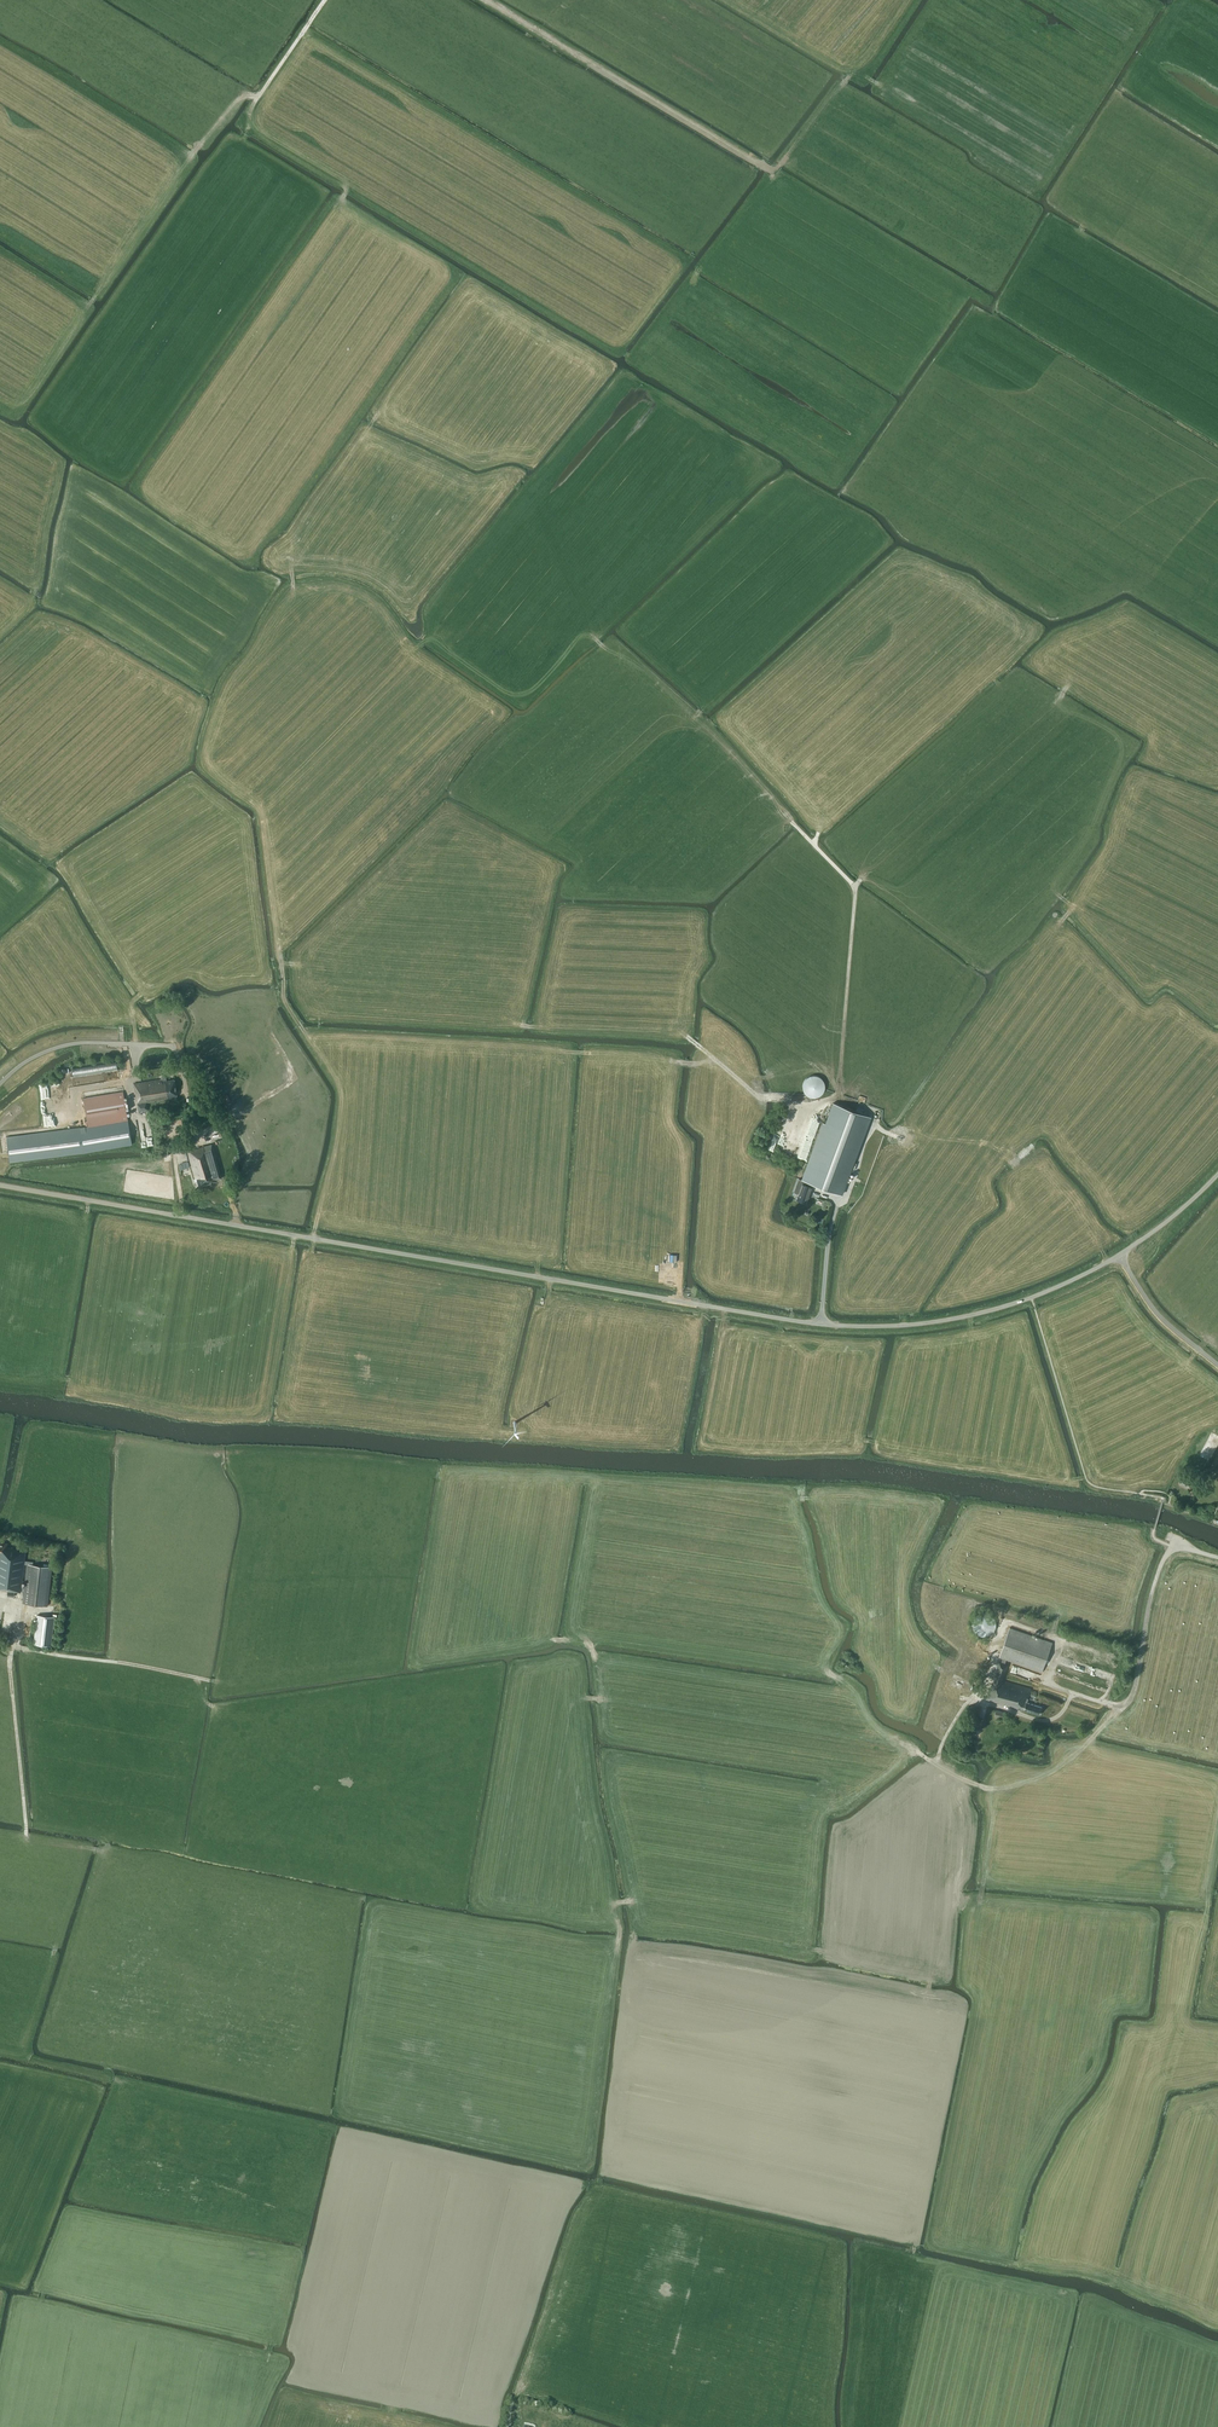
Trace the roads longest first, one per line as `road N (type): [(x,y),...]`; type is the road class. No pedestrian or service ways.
road 1 (unclassified): [(1031,1297),(929,1323),(798,1321),(0,1185)]
road 2 (unclassified): [(1031,1297),(1119,1256),(1217,1173)]

